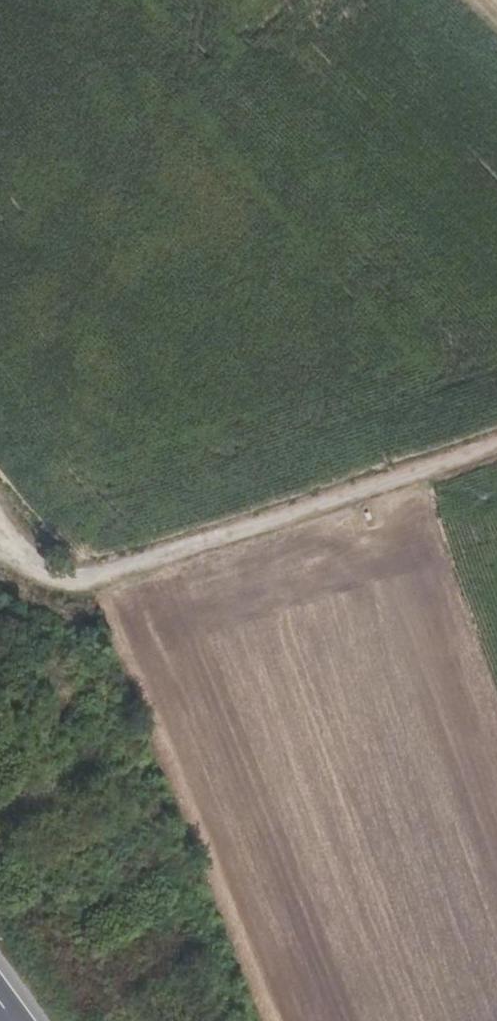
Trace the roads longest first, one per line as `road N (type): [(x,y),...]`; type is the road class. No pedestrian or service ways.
road 1 (unclassified): [(0,564),(65,584),(496,444)]

